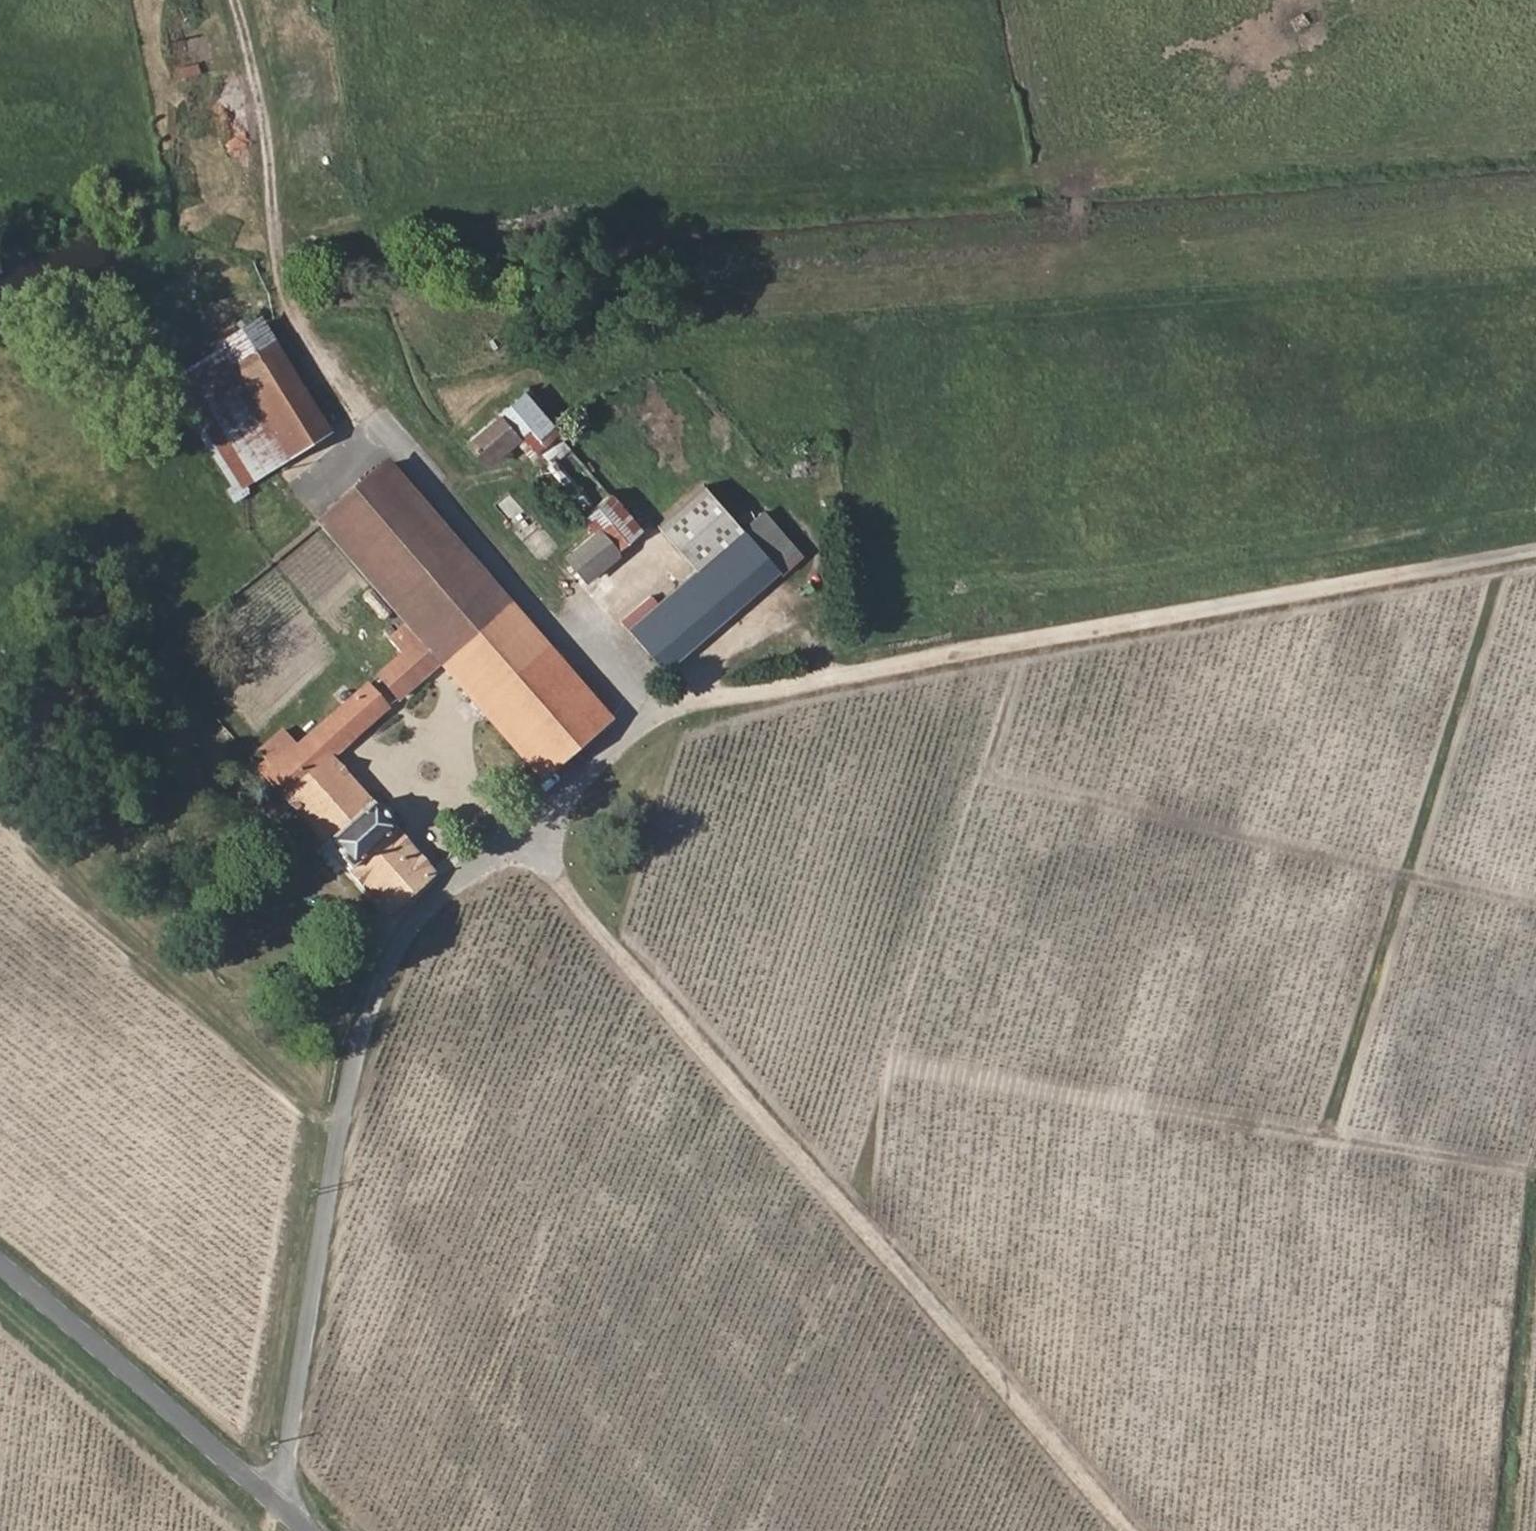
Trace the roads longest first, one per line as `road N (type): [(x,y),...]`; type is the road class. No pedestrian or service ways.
road 1 (track): [(514,830),(1124,1530)]
road 2 (track): [(645,713),(1535,563)]
road 3 (residential): [(310,1530),(0,1292)]

